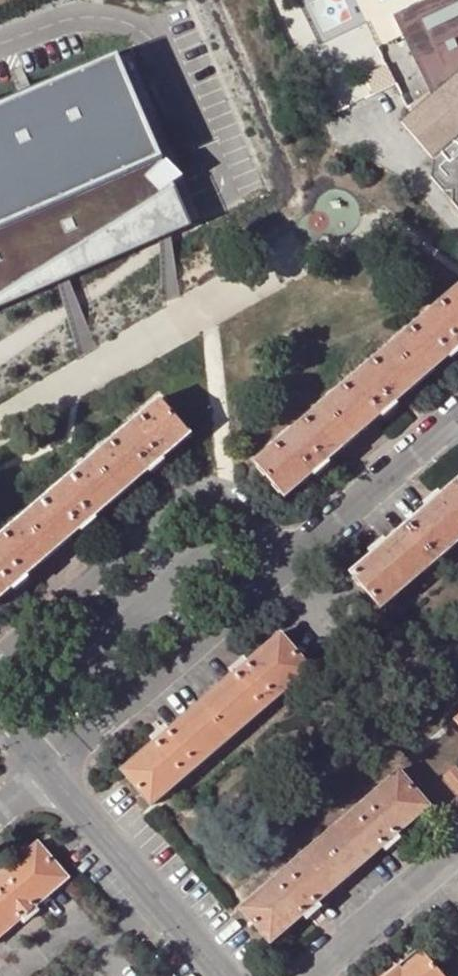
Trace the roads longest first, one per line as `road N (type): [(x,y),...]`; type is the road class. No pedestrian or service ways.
road 1 (residential): [(282,569),(221,491),(196,488),(171,497),(0,643)]
road 2 (residential): [(43,772),(282,569)]
road 3 (residential): [(227,975),(43,772)]
road 4 (residential): [(282,569),(457,414)]
road 5 (residential): [(457,838),(297,975)]

